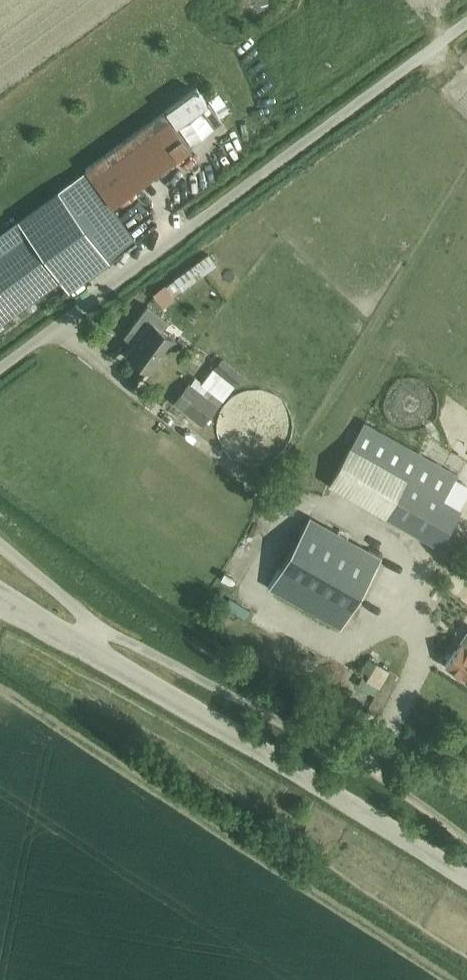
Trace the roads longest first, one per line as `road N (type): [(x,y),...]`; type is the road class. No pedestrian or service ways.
road 1 (unclassified): [(0,366),(466,22)]
road 2 (tertiary): [(466,883),(69,638)]
road 3 (unclassified): [(0,545),(86,619),(69,638)]
road 4 (track): [(466,846),(360,762)]

